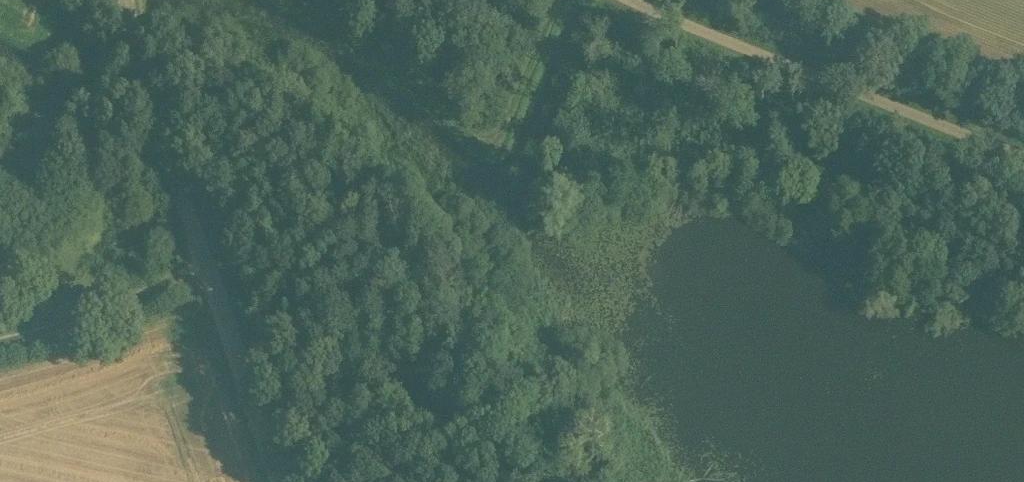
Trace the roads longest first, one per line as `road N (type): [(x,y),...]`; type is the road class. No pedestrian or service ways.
road 1 (unclassified): [(281,481),(160,136),(123,0)]
road 2 (unclassified): [(1023,164),(615,0)]
road 3 (track): [(206,266),(88,316),(0,339)]

